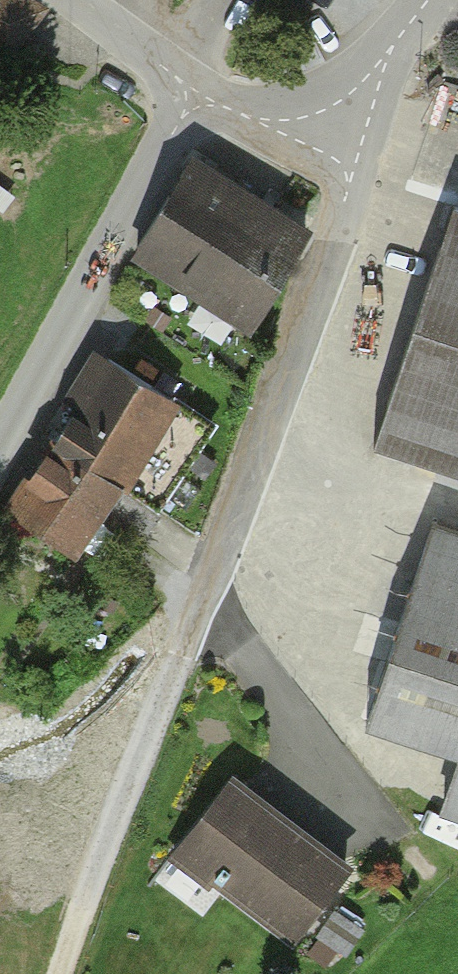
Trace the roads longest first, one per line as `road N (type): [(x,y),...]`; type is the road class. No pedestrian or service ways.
road 1 (residential): [(343,130),(345,203),(182,655)]
road 2 (unclassified): [(194,100),(0,451)]
road 3 (track): [(182,655),(64,973)]
road 4 (residential): [(343,130),(430,0)]
road 5 (residential): [(77,0),(194,100)]
road 6 (residential): [(194,100),(256,120),(343,130)]

